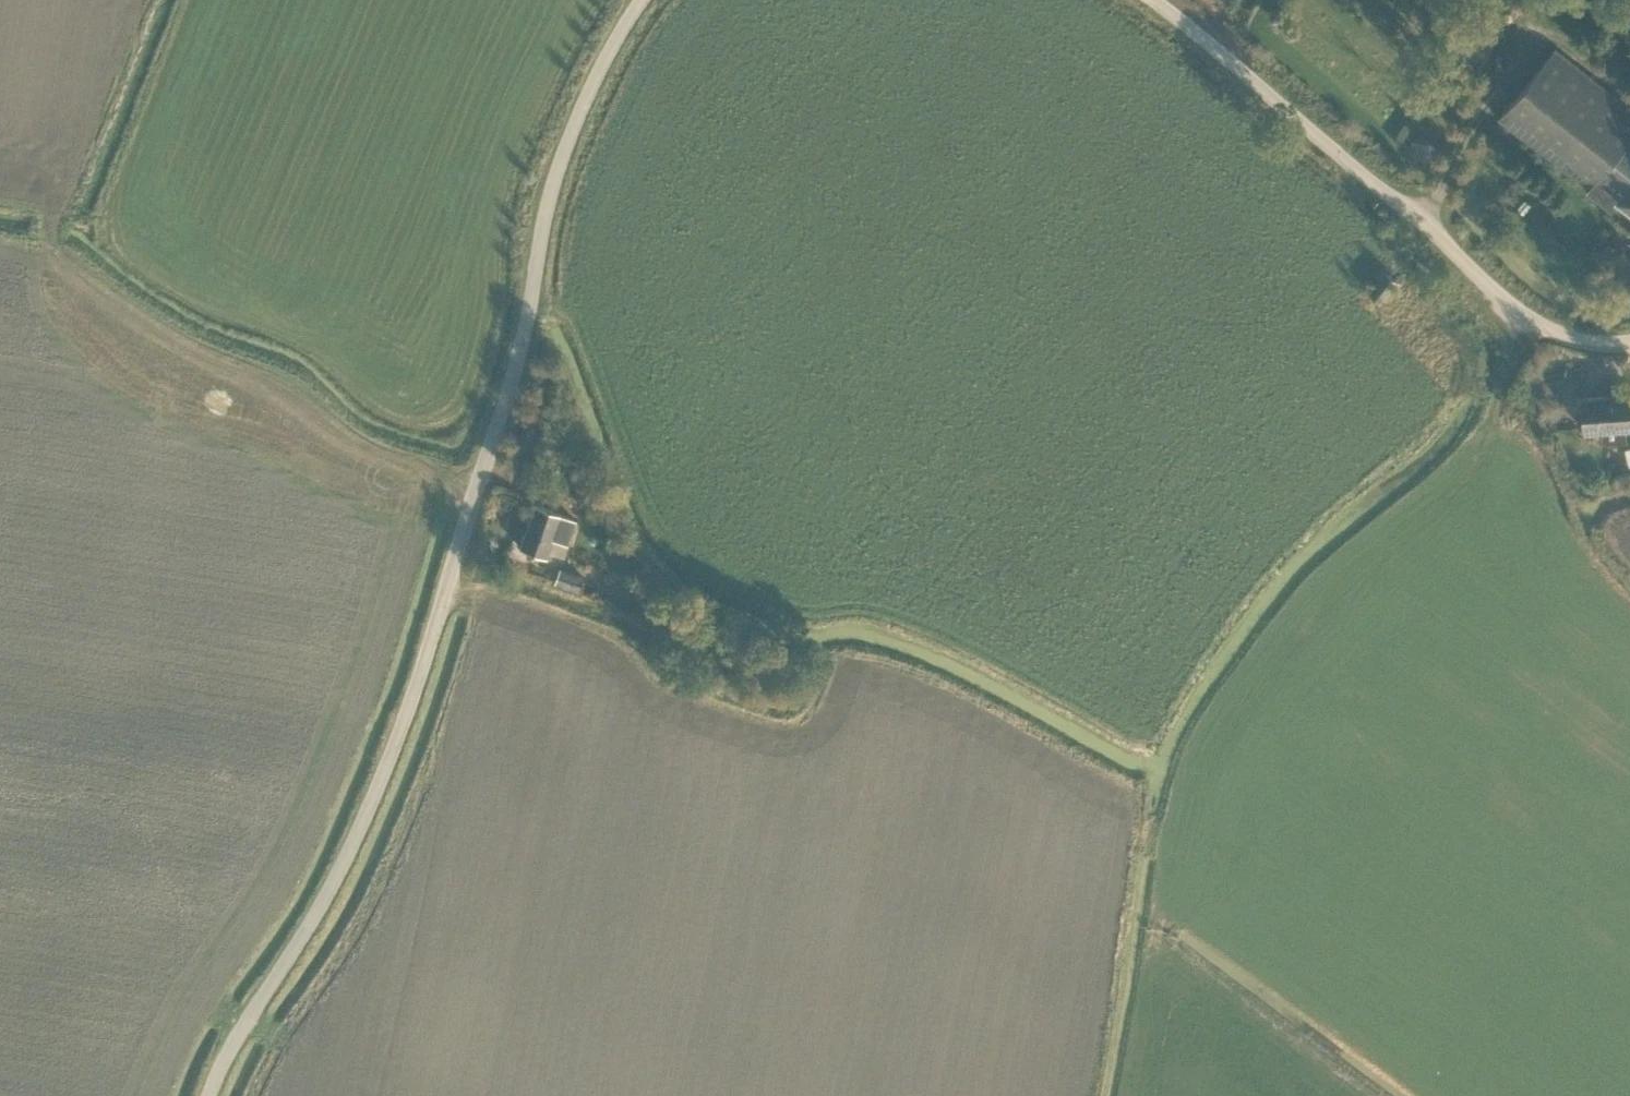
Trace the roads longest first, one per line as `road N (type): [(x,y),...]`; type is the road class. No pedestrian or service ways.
road 1 (tertiary): [(207,1095),(369,799),(512,367),(551,182),(605,53),(640,0)]
road 2 (tertiary): [(1158,0),(1522,310),(1580,337),(1629,341)]

